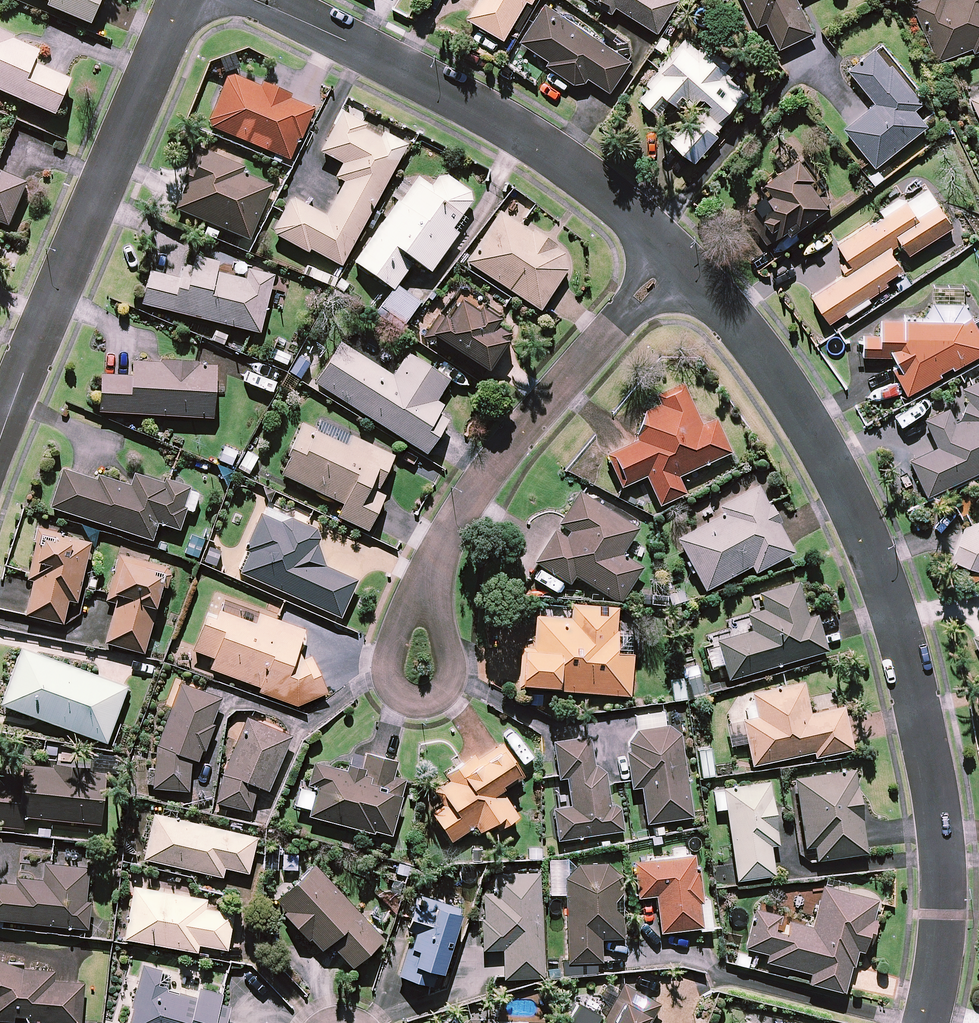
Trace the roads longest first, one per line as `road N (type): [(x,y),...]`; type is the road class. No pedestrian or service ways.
road 1 (residential): [(679,257),(731,312),(817,436),(903,645),(934,762),(944,843),(946,948),(930,1022)]
road 2 (residential): [(268,0),(478,104),(587,173),(679,257)]
road 3 (residential): [(189,0),(0,428)]
road 4 (residential): [(423,575),(533,429),(679,257)]
road 5 (residential): [(423,575),(392,663),(395,690),(415,705),(443,703),(453,686),(456,657),(442,613)]

